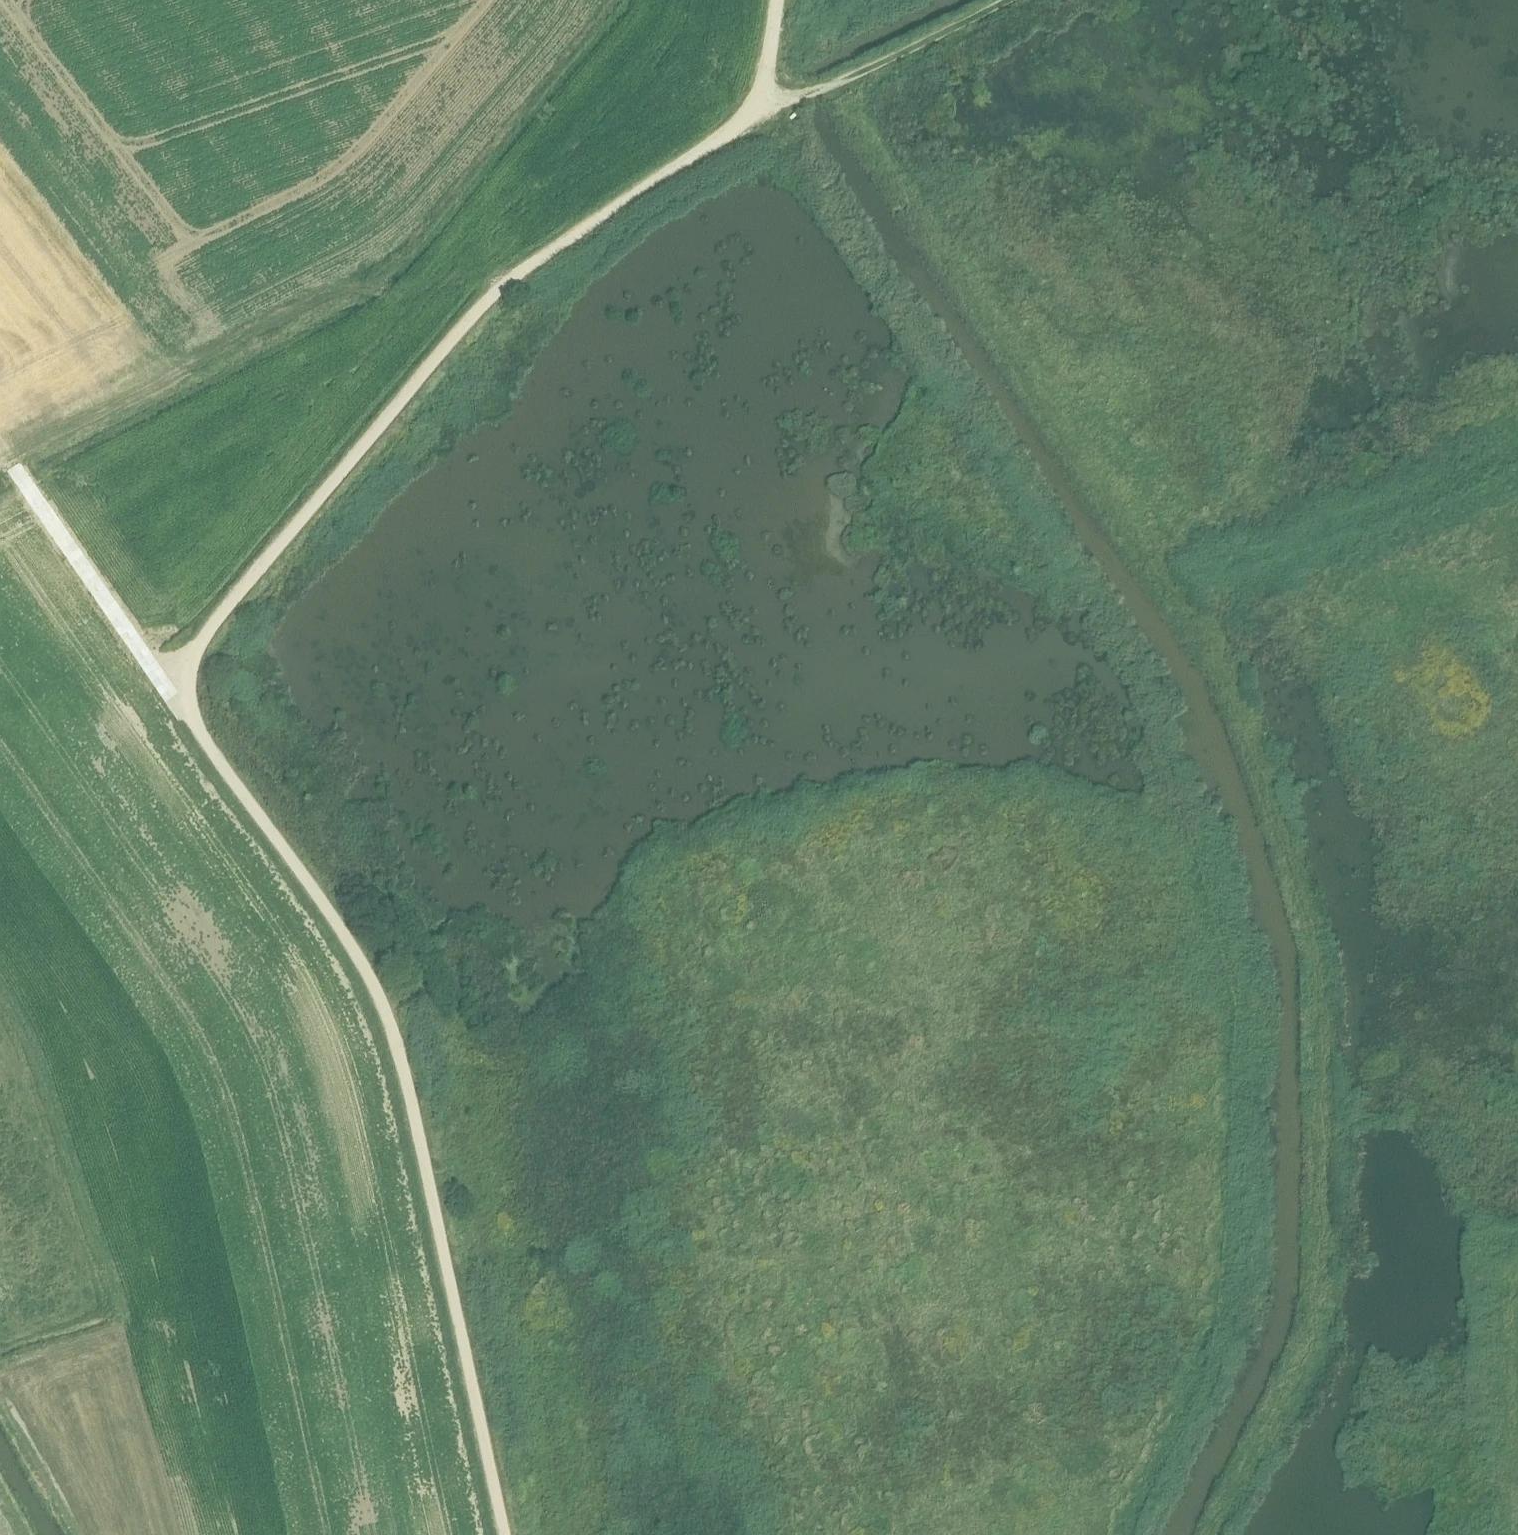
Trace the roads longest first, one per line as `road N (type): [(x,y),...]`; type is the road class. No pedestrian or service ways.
road 1 (track): [(504,1534),(398,1035),(340,925),(195,724),(187,677),(216,625),(502,288),(764,104),(848,78),(1002,0)]
road 2 (track): [(0,465),(343,291),(383,294),(520,275)]

